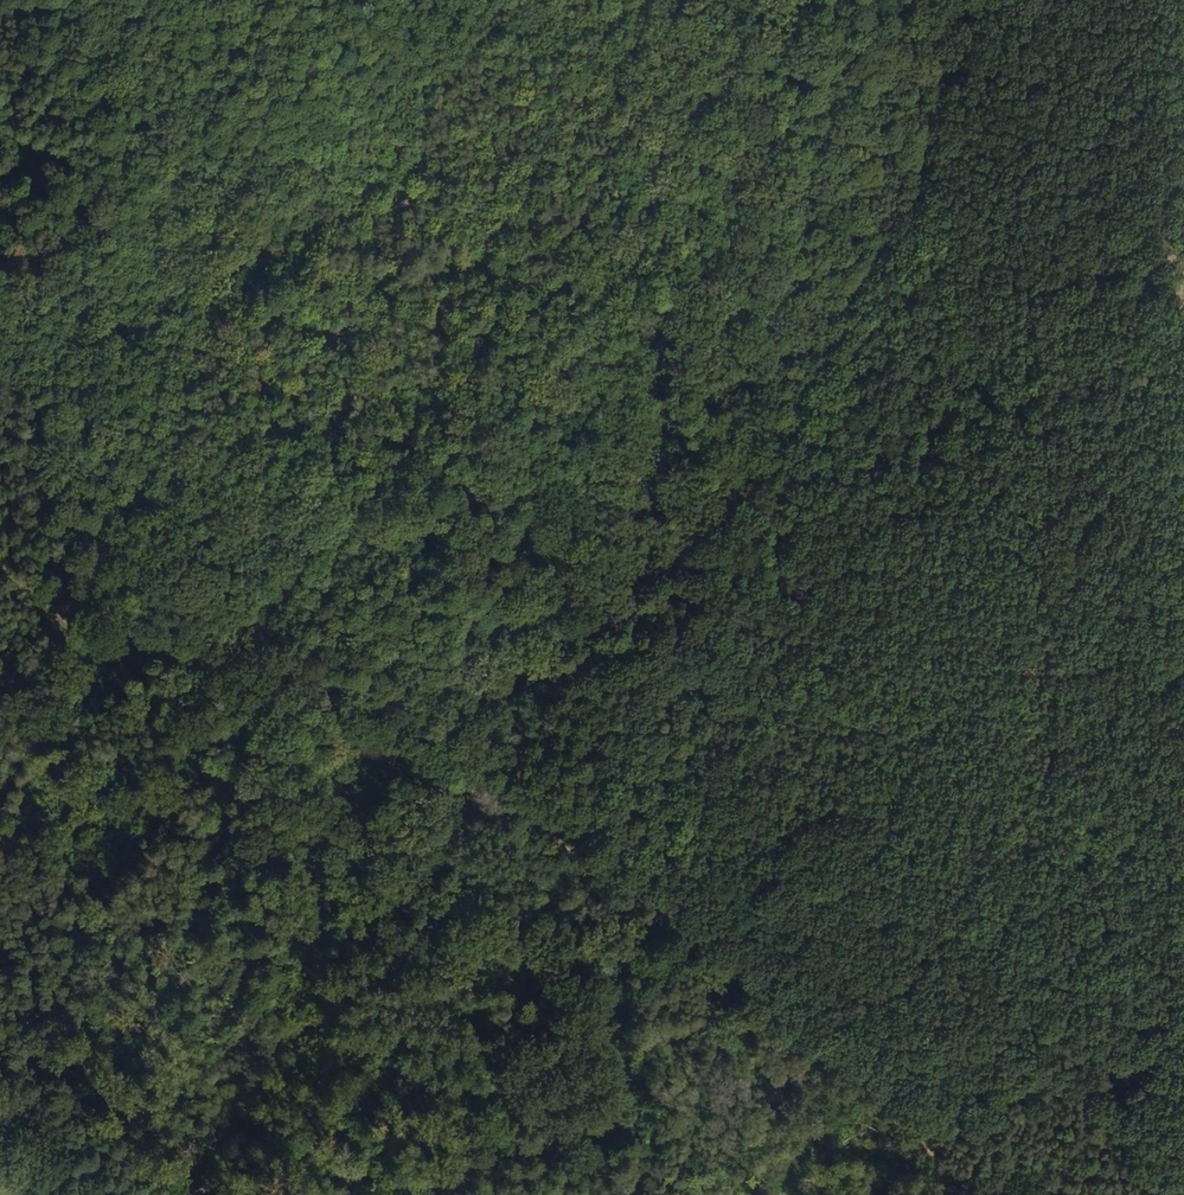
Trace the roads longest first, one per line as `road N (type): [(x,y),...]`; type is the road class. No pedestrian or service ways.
road 1 (track): [(0,564),(37,592),(455,781),(830,1053),(949,1155),(956,1194)]
road 2 (track): [(455,781),(503,679),(759,458),(929,166),(951,0)]
road 3 (track): [(0,377),(543,163),(753,0)]

